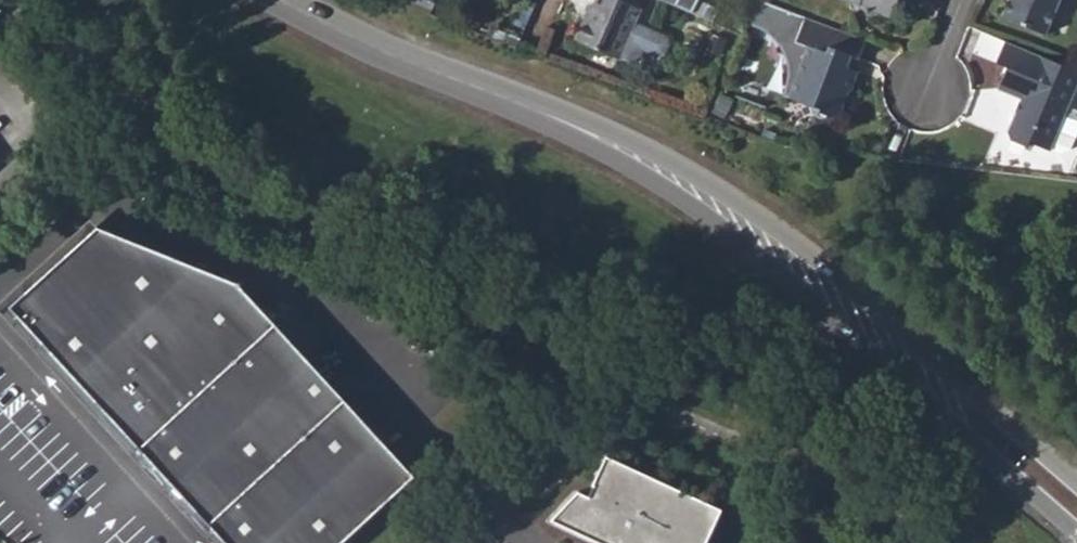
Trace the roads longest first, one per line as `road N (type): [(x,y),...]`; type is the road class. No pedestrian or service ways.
road 1 (tertiary): [(278,0),(382,54),(578,131),(715,206),(885,333),(1076,510)]

